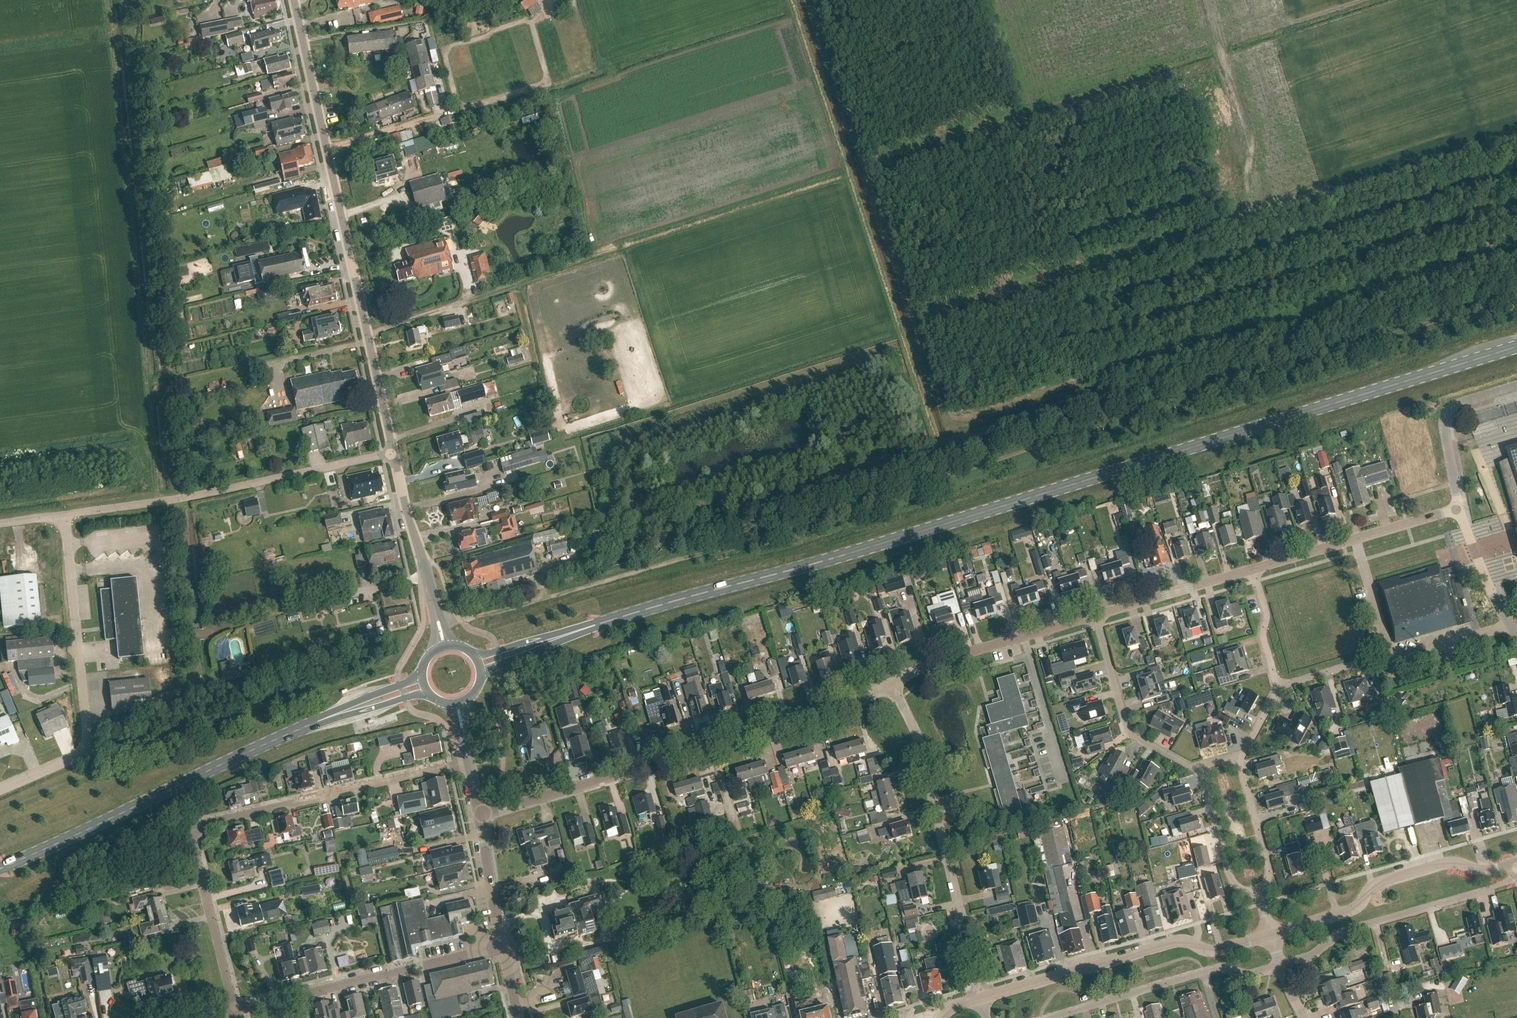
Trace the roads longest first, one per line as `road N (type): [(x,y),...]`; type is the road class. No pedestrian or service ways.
road 1 (primary): [(591,627),(1516,346)]
road 2 (track): [(458,619),(681,559),(1088,429)]
road 3 (track): [(1444,0),(1476,91),(1471,119),(1458,136),(1204,228),(1197,256),(1120,344),(1102,381)]
road 4 (residential): [(234,1011),(195,832),(469,763)]
road 5 (tertiary): [(394,453),(294,0)]
road 6 (track): [(1088,429),(1516,295)]
road 7 (residential): [(478,813),(830,712),(892,684)]
road 8 (primary): [(0,869),(328,718)]
road 9 (unclassified): [(0,790),(78,755),(86,735),(64,515)]
road 10 (residential): [(981,998),(921,745),(892,684)]
road 11 (tertiary): [(981,998),(1169,944),(1207,951),(1270,935)]
road 12 (tertiary): [(1270,935),(1349,913),(1392,878),(1446,864),(1487,871),(1515,865)]
road 13 (track): [(367,334),(613,254)]
road 14 (residential): [(1281,966),(1243,974),(1219,968),(1048,1017)]
road 15 (residential): [(1489,890),(1349,930),(1281,966)]
road 16 (residential): [(1252,571),(1459,510)]
road 17 (residential): [(892,684),(927,665),(1096,616)]
road 18 (residential): [(186,498),(394,453)]
road 19 (residential): [(502,948),(300,995)]
road 20 (residential): [(1237,756),(1277,686),(1252,571)]
road 21 (residential): [(1199,767),(1127,728),(1096,616)]
road 22 (track): [(152,503),(150,481),(0,495)]
road 23 (residential): [(1459,510),(1446,414),(1516,385)]
road 24 (track): [(208,662),(186,498)]
road 25 (tertiary): [(435,611),(394,453)]
road 26 (residential): [(1096,616),(1252,571)]
road 27 (residential): [(1258,897),(1230,882),(1199,767)]
road 28 (residential): [(1258,897),(1270,875),(1237,756)]
road 29 (track): [(621,456),(615,466),(622,505),(674,521),(676,561)]
road 30 (tertiary): [(502,948),(478,813)]
road 31 (residential): [(1516,634),(1459,510)]
road 32 (unclassified): [(64,515),(186,498)]
road 33 (primary): [(591,627),(471,653)]
road 34 (primary): [(481,679),(591,627)]

